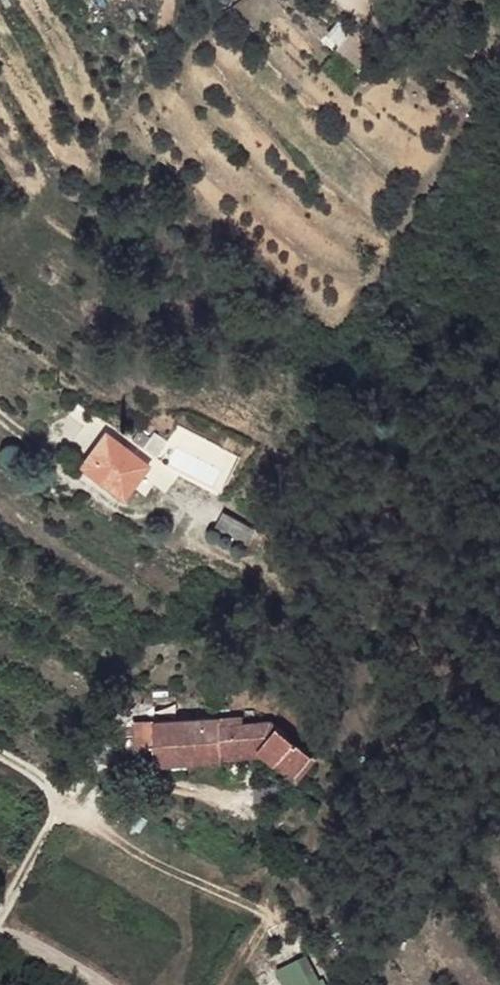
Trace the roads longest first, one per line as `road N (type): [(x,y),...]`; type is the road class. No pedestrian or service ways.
road 1 (track): [(0,754),(39,775),(58,803),(0,917)]

